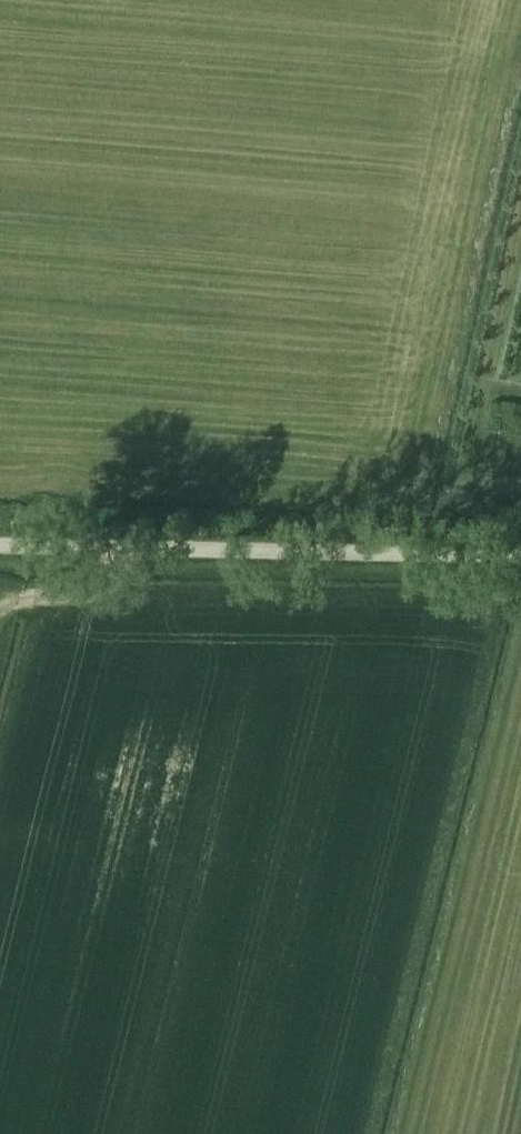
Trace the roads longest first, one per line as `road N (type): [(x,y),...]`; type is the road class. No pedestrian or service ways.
road 1 (unclassified): [(0,544),(520,556)]

